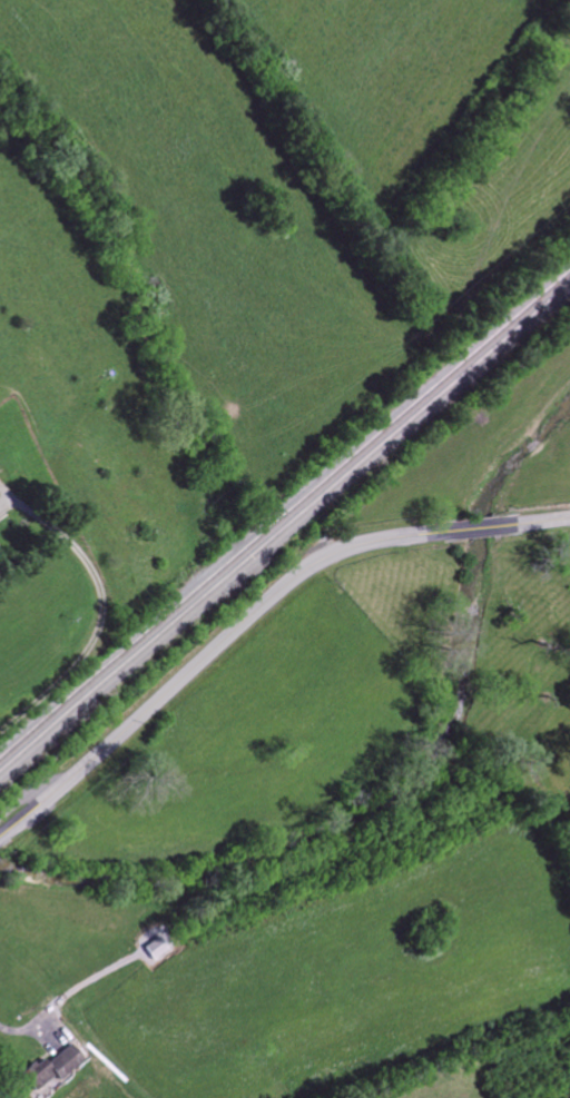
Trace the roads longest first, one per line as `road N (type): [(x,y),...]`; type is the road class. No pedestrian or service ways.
road 1 (secondary): [(569,515),(386,536),(318,557),(0,833)]
road 2 (residential): [(0,729),(83,651),(98,601),(83,562),(4,489)]

